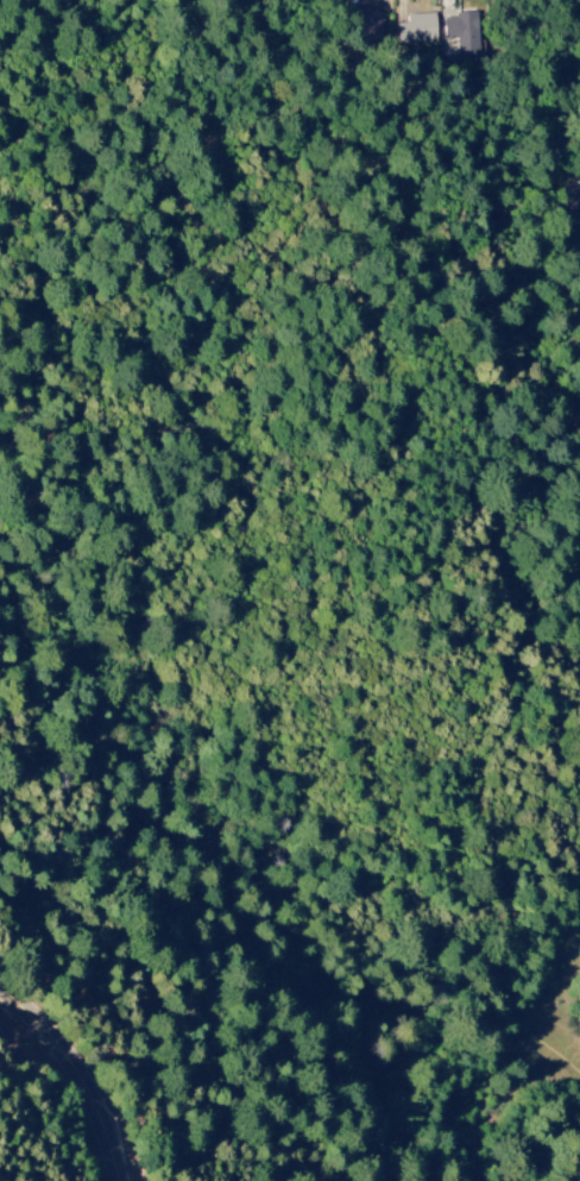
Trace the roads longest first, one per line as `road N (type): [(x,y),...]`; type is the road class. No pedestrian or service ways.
road 1 (residential): [(0,972),(72,1050),(101,1094),(130,1180)]

